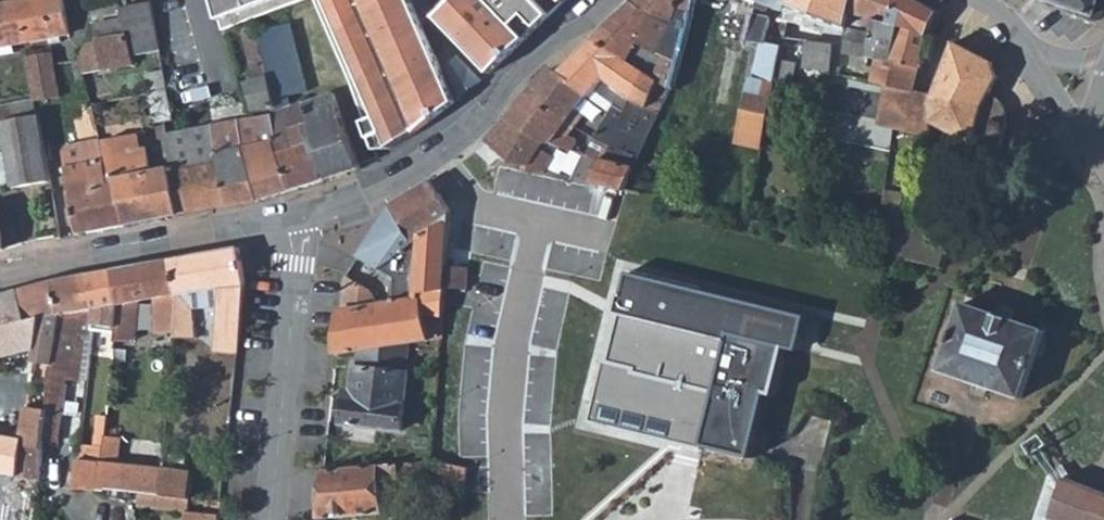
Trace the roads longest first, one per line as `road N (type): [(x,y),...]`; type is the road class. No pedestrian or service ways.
road 1 (residential): [(294,216),(381,188),(443,151),(603,0)]
road 2 (residential): [(294,216),(269,519)]
road 3 (residential): [(0,276),(294,216)]

